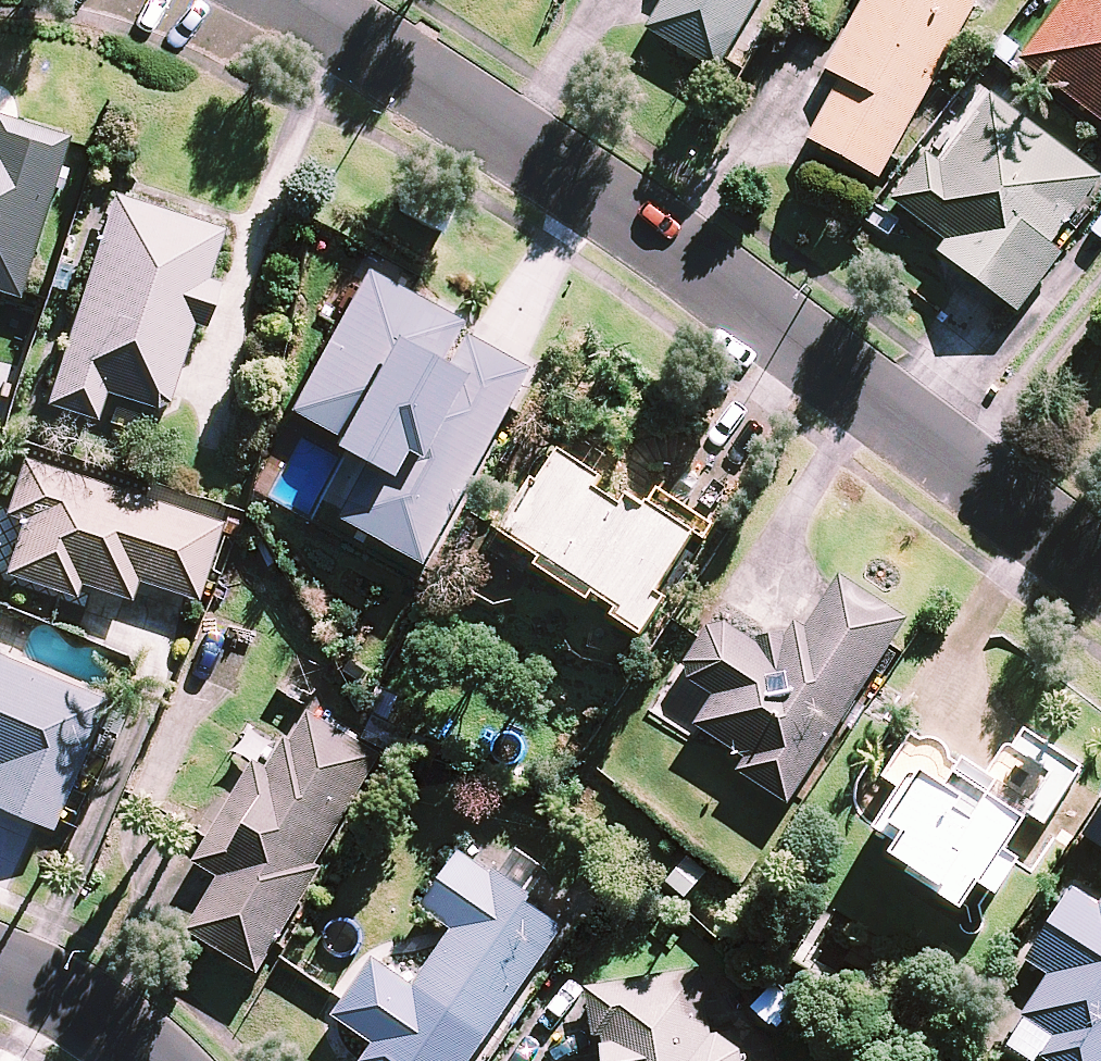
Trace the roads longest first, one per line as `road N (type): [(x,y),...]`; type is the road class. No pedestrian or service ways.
road 1 (residential): [(297,0),(1100,588)]
road 2 (residential): [(0,970),(124,1036),(147,1060)]

